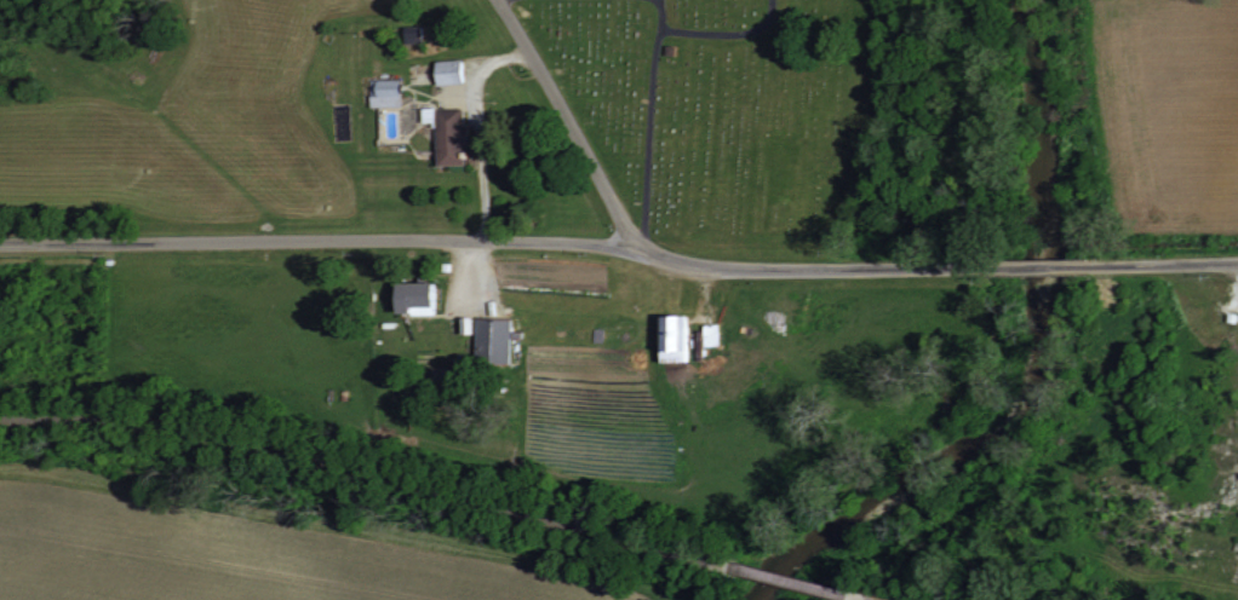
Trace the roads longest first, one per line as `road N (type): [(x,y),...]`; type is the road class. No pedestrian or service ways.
road 1 (residential): [(0,242),(486,238),(613,243),(734,267),(999,265)]
road 2 (residential): [(636,248),(499,0)]
road 3 (residential): [(1089,264),(1237,260)]

